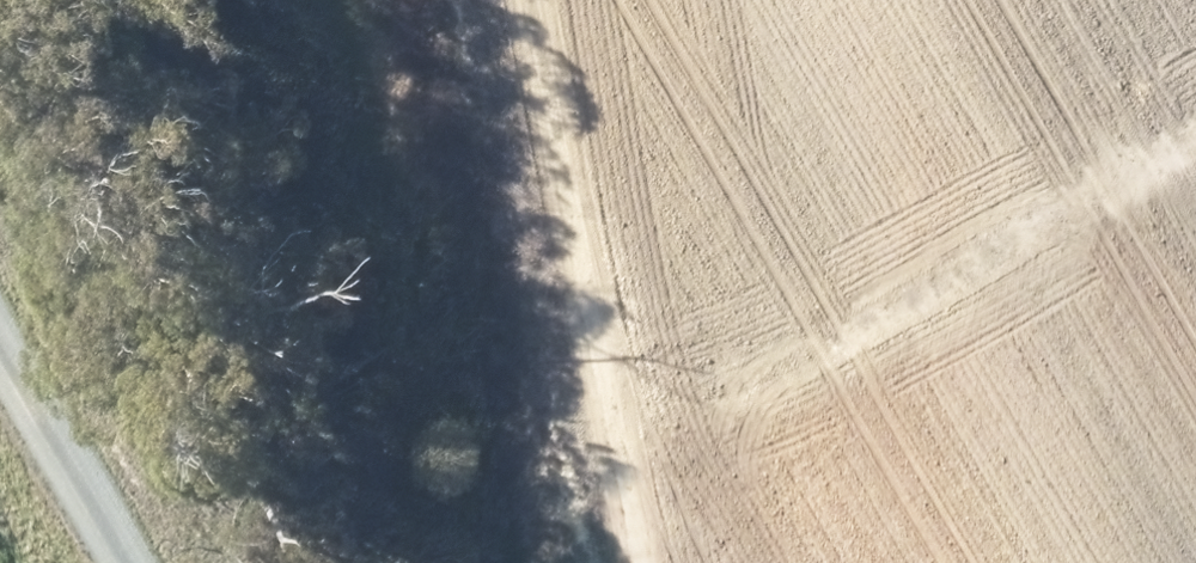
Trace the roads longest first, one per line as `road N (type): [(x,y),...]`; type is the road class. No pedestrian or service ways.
road 1 (track): [(666,448),(1195,131)]
road 2 (track): [(509,0),(602,279),(710,562)]
road 3 (unclassified): [(0,323),(142,562)]

